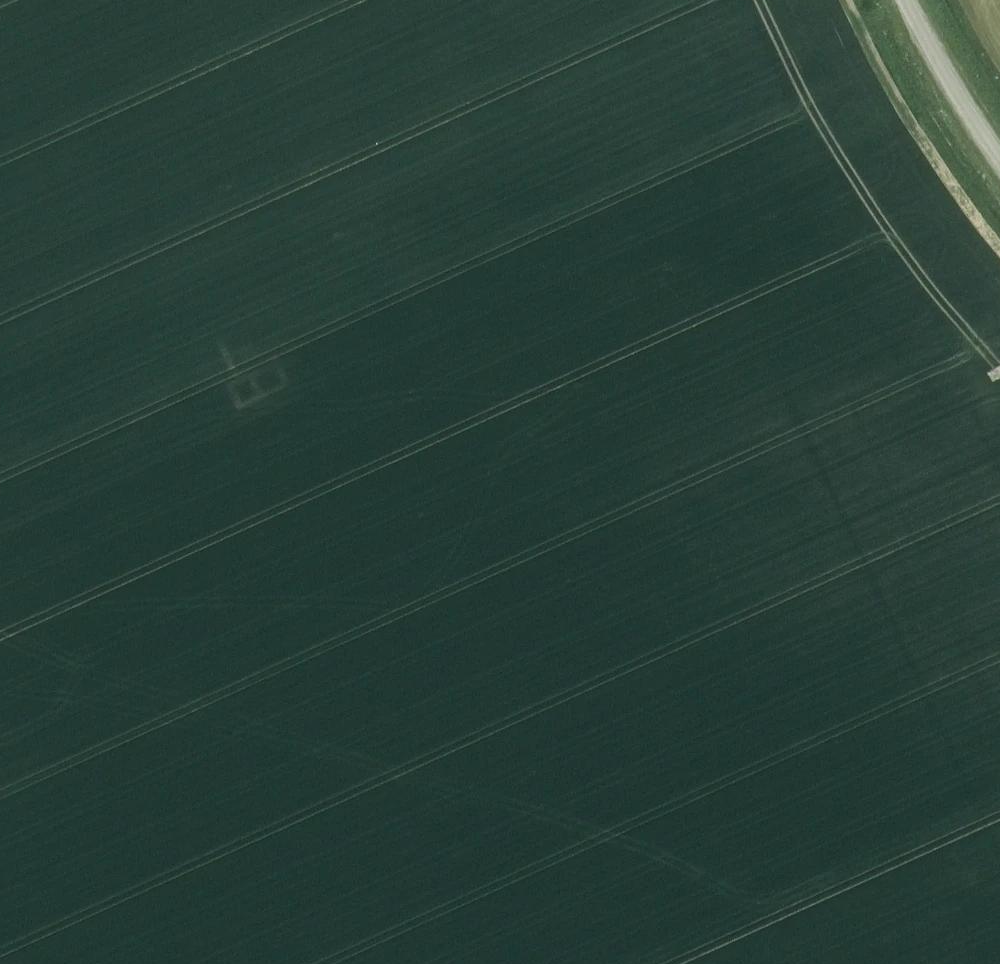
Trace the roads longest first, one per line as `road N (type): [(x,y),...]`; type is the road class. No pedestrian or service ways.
road 1 (unclassified): [(999,152),(915,0)]

